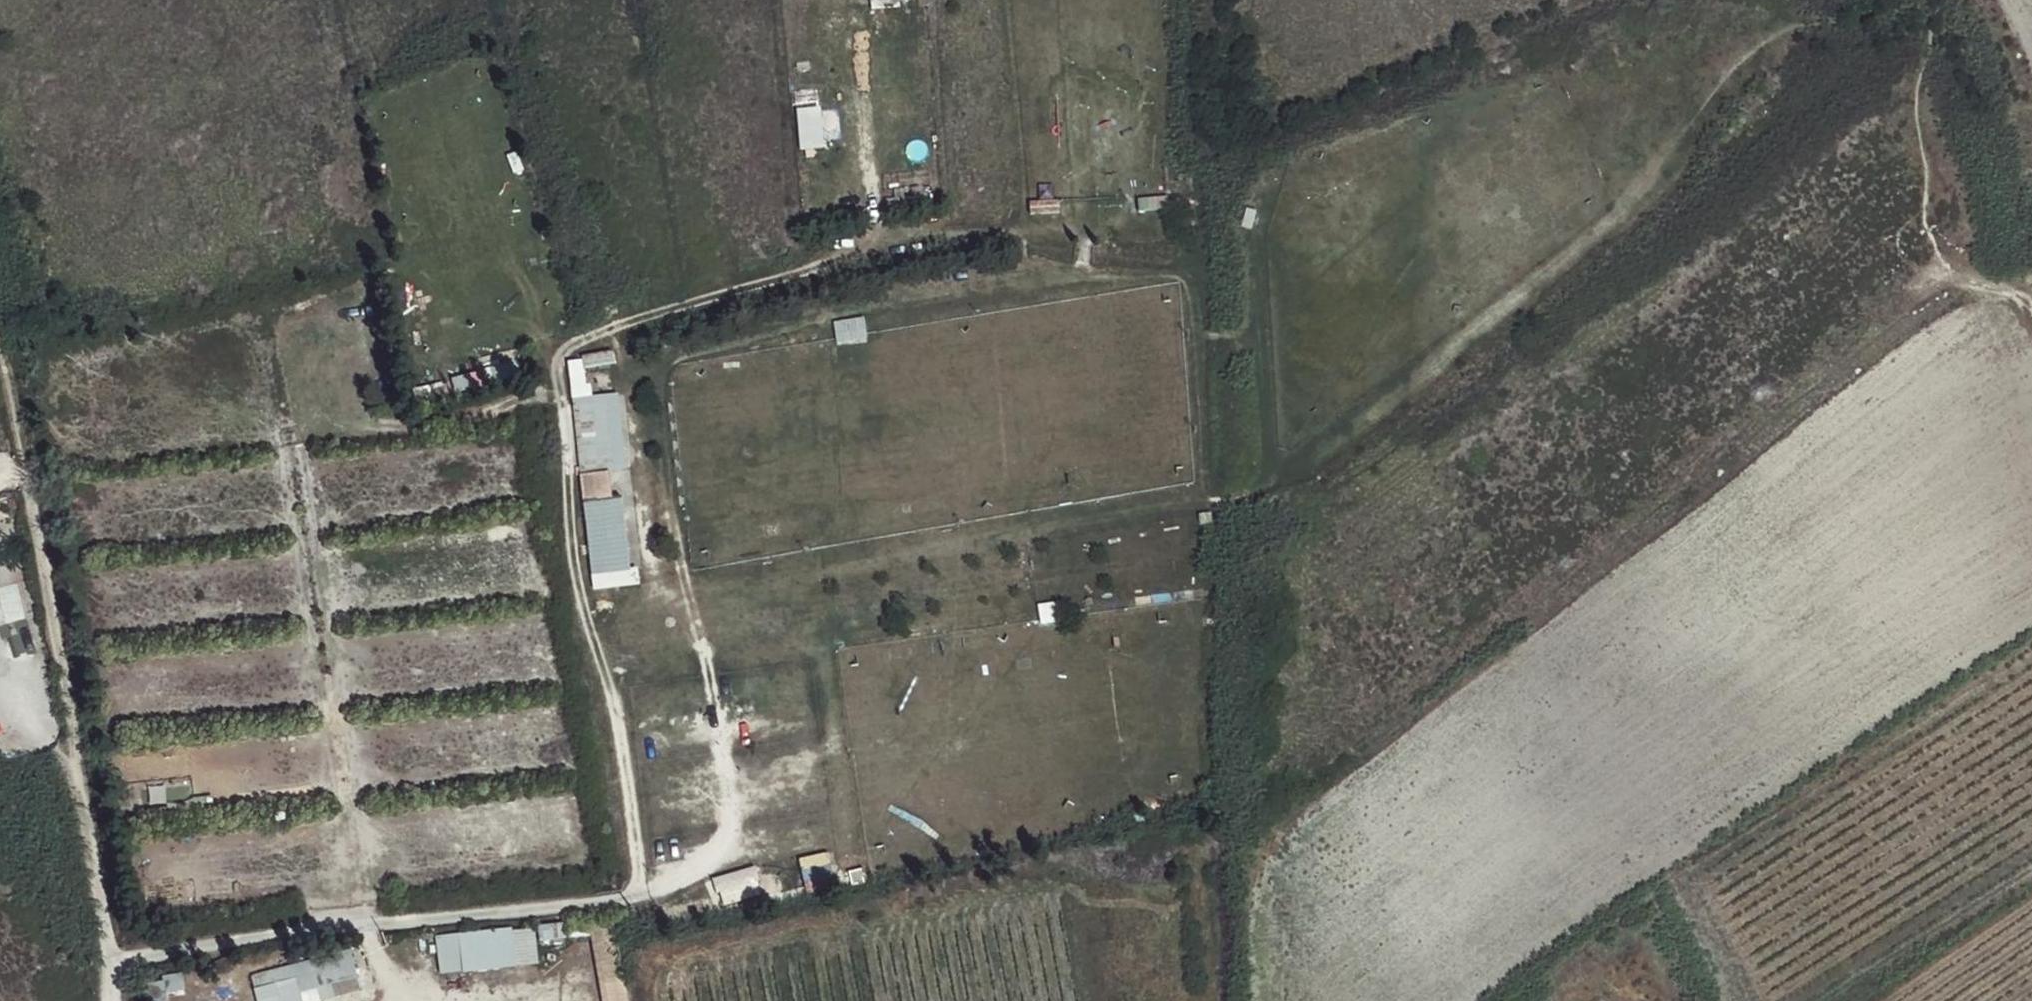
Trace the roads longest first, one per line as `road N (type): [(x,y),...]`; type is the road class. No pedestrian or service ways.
road 1 (track): [(1928,231),(1958,276),(2031,305)]

